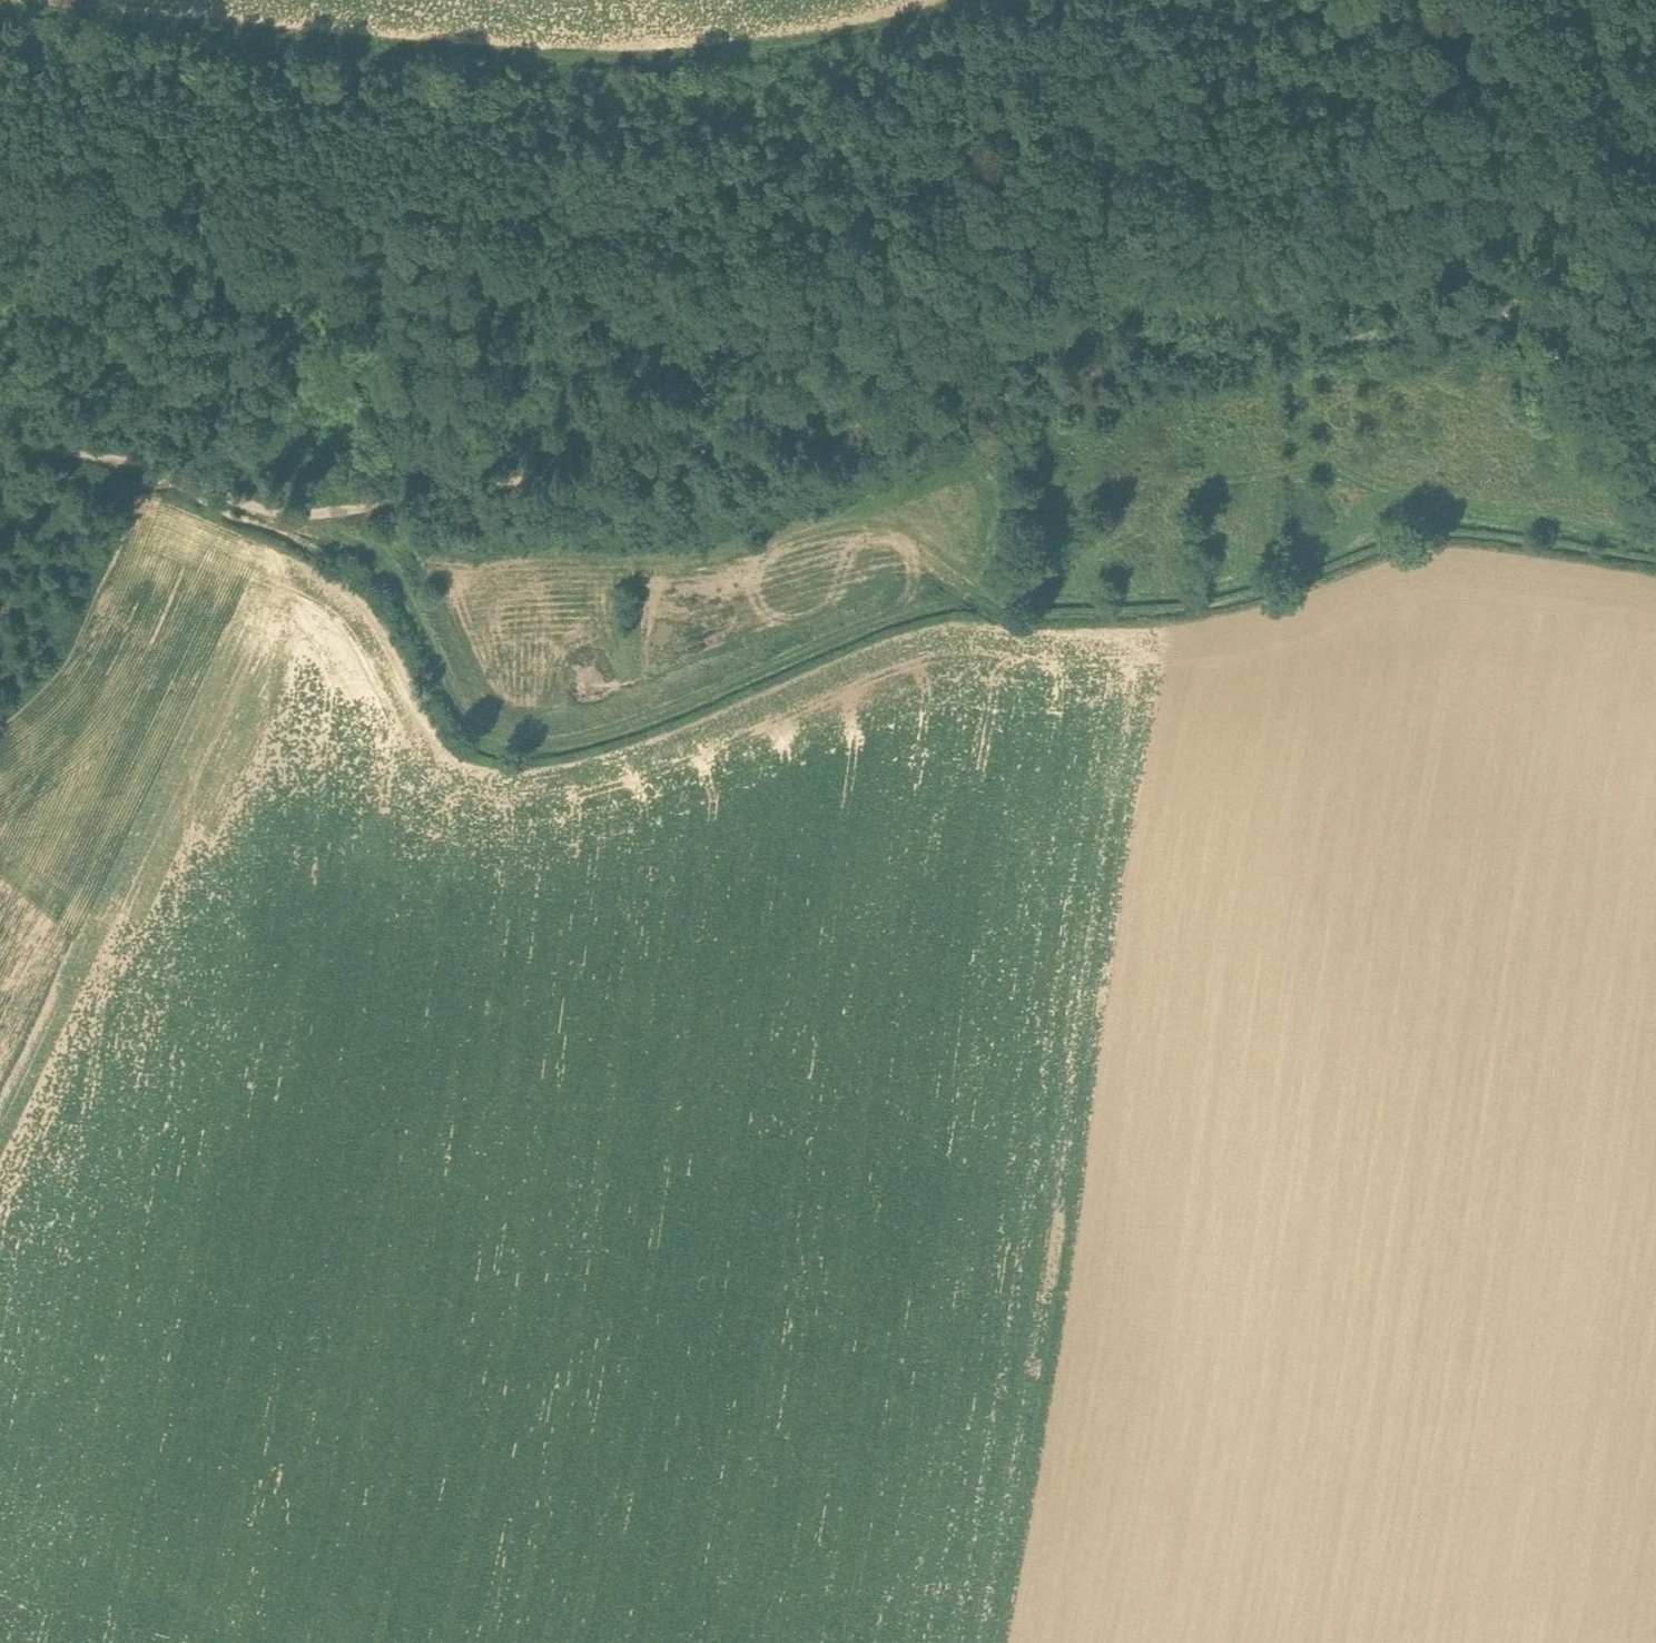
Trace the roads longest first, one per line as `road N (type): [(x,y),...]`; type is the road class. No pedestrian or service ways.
road 1 (track): [(111,460),(278,512),(381,506),(813,439),(1167,359),(1495,312),(1521,322),(1552,350),(1655,486)]

